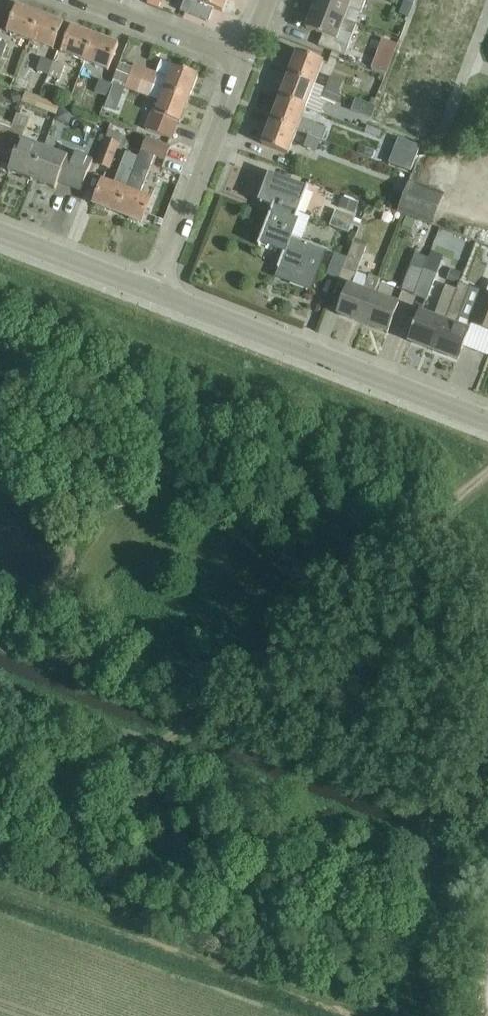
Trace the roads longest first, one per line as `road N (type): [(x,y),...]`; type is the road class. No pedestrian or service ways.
road 1 (tertiary): [(487,424),(155,299)]
road 2 (residential): [(155,299),(244,58)]
road 3 (tertiary): [(155,299),(0,236)]
road 4 (residential): [(244,58),(91,0)]

